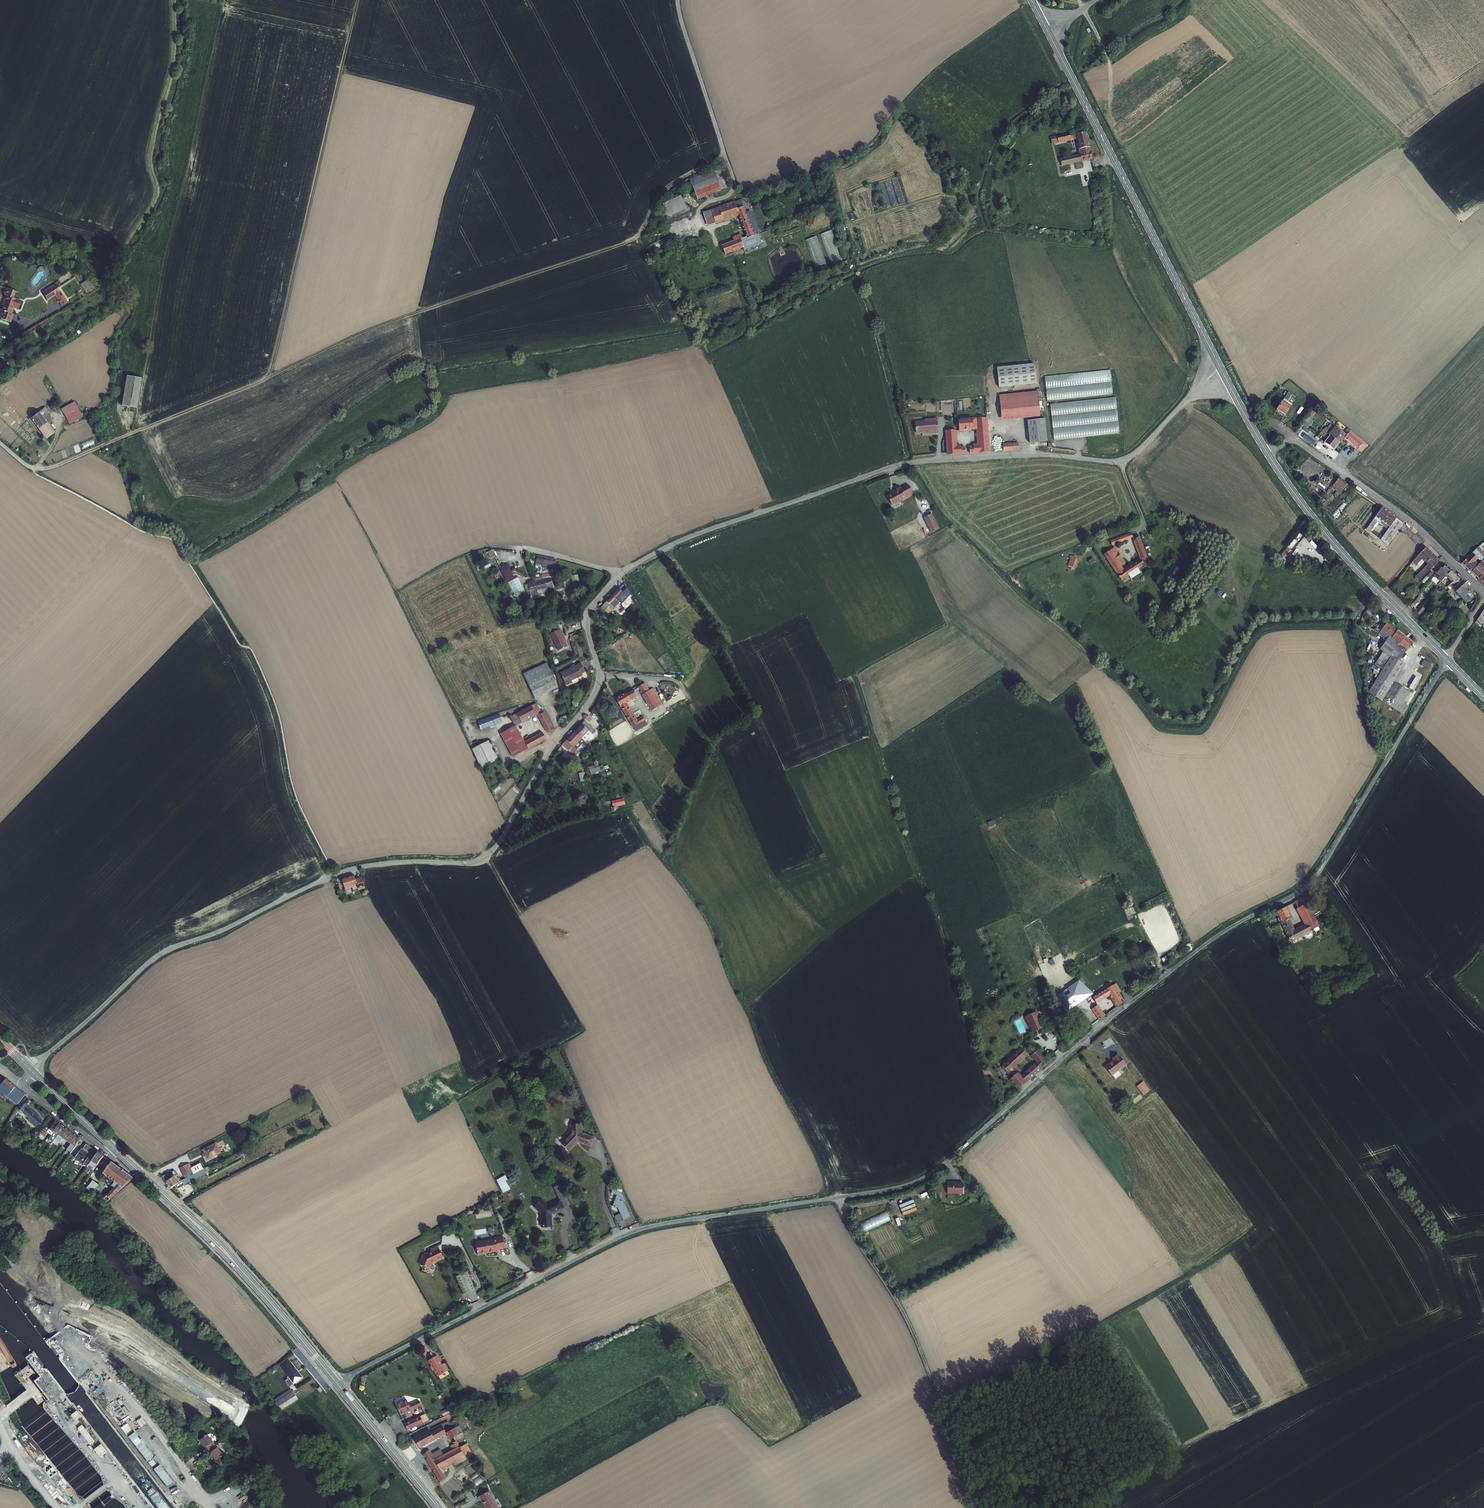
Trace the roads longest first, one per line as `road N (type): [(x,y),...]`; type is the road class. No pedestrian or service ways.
road 1 (unclassified): [(1447,659),(1309,885),(1200,948),(936,1171),(893,1189),(648,1228)]
road 2 (unclassified): [(31,1070),(171,948),(349,870),(465,863),(491,852),(593,696),(599,670),(588,614),(623,573)]
road 3 (track): [(40,469),(423,312),(638,237),(656,201),(723,158)]
road 4 (track): [(335,875),(291,786),(275,702),(251,651),(241,648),(174,543),(45,480),(35,474),(40,469)]
road 5 (unclassified): [(623,573),(686,538),(898,465),(1042,455),(1120,460)]
road 6 (tertiary): [(1219,366),(1048,31)]
road 7 (unclassified): [(336,1383),(648,1228)]
road 8 (primary): [(336,1383),(233,1261),(108,1143)]
road 9 (track): [(839,1209),(918,1343),(979,1507)]
road 10 (track): [(680,0),(733,199),(662,229)]
road 11 (unclassified): [(1430,539),(1299,442),(1268,454)]
road 12 (tertiary): [(1382,594),(1268,454)]
road 13 (primary): [(438,1507),(336,1383)]
road 14 (unclassified): [(1120,460),(1219,366)]
road 15 (unclassified): [(623,573),(502,547)]

